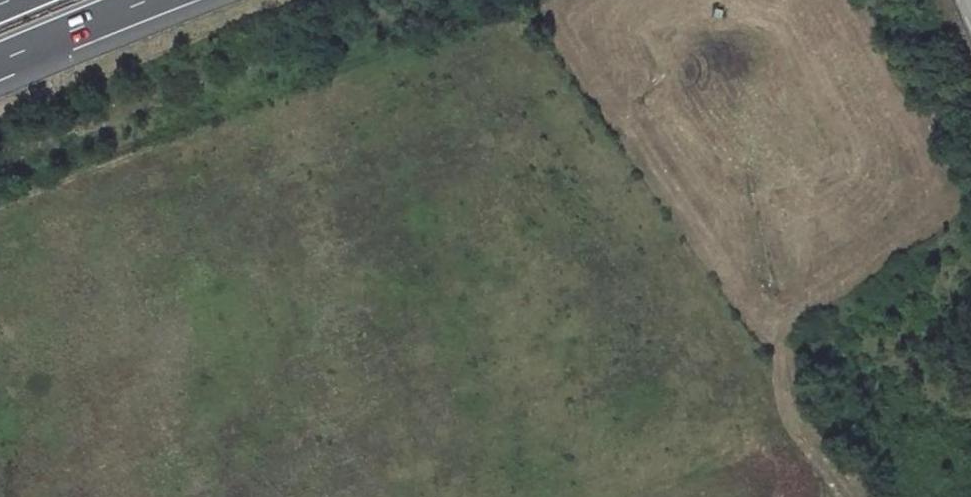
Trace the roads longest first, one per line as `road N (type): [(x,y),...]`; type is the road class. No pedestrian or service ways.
road 1 (motorway): [(0,61),(150,0)]

